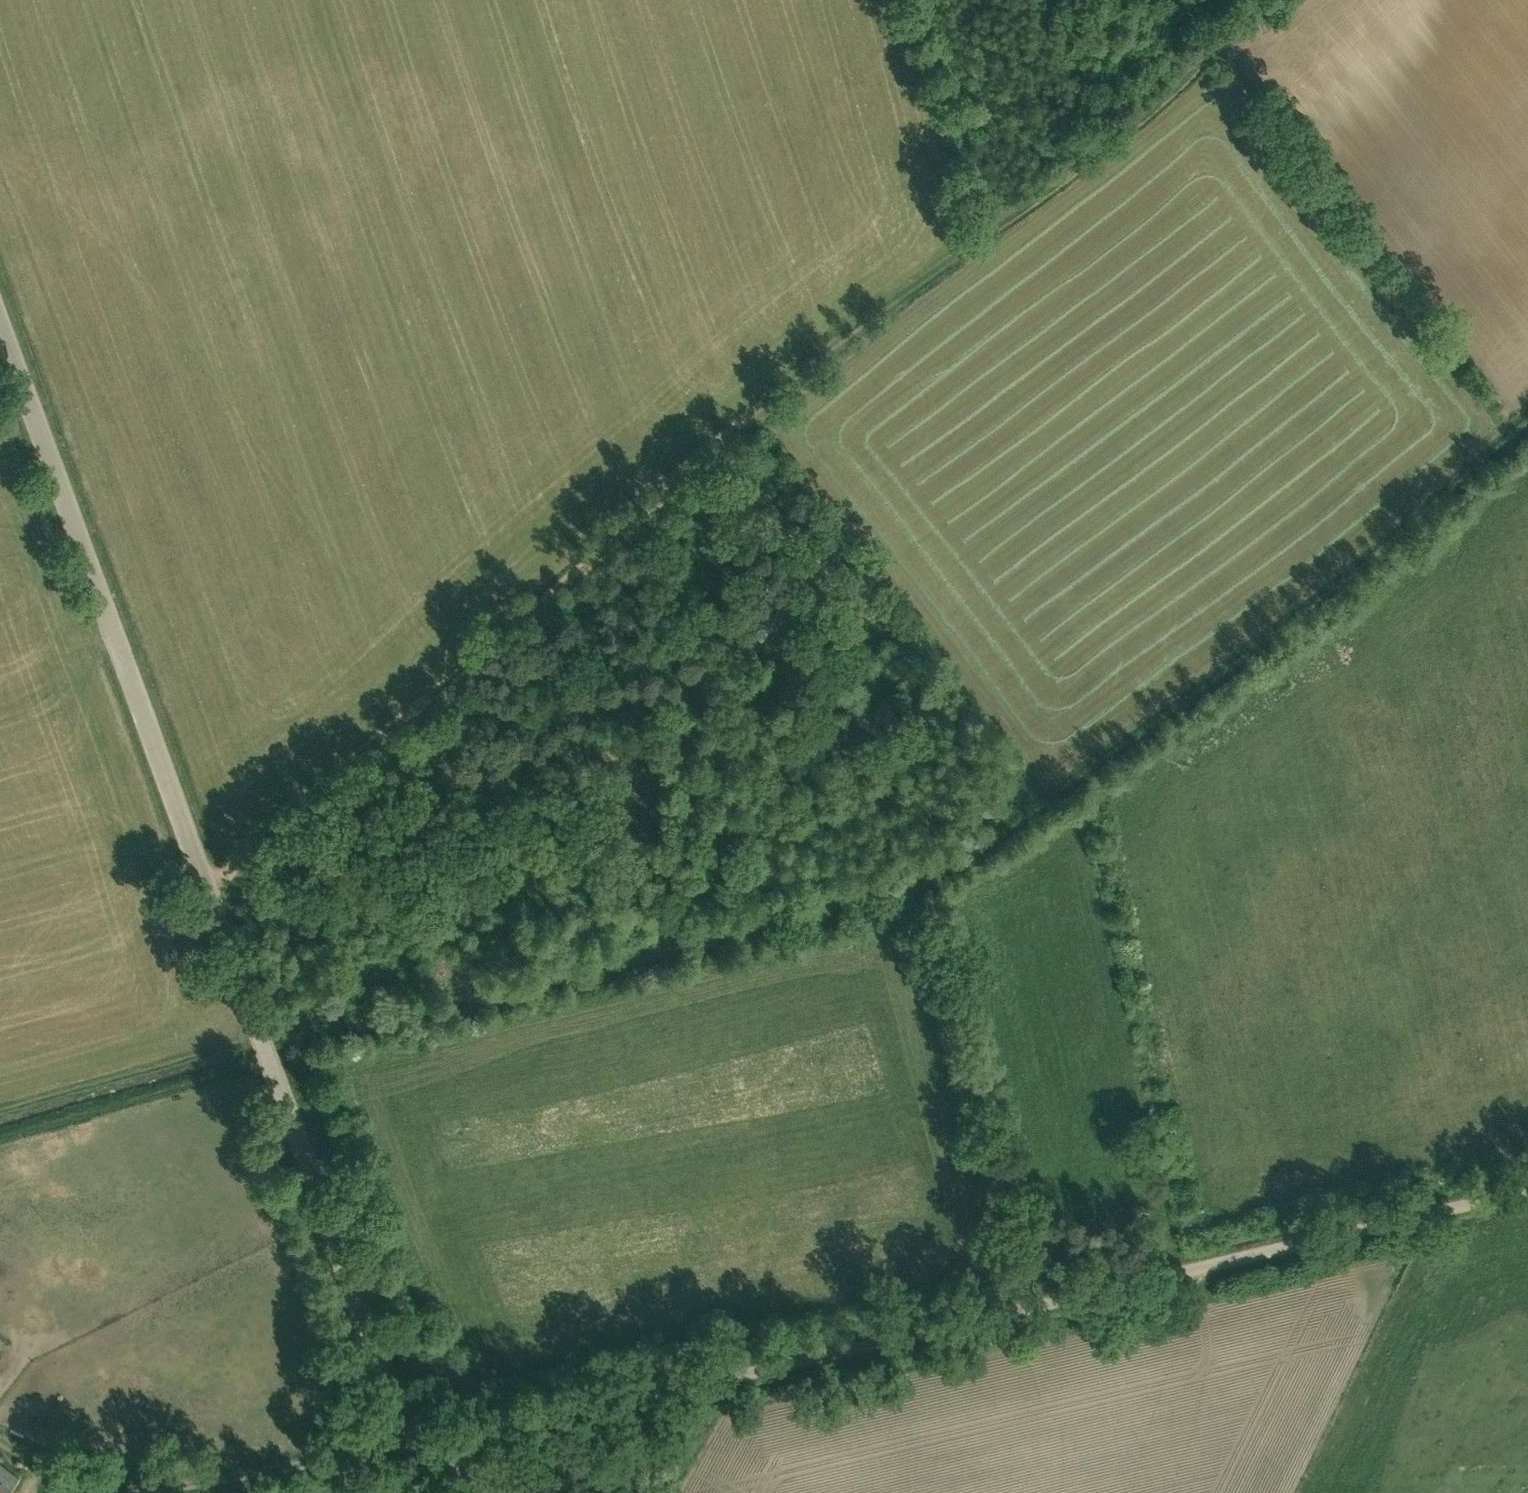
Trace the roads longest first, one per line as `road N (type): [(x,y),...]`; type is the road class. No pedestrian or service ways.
road 1 (track): [(1281,0),(1025,216),(732,440),(319,788),(208,892)]
road 2 (unclassified): [(434,1448),(406,1420),(378,1362),(0,324)]
road 3 (unclassified): [(434,1448),(1527,1187)]

